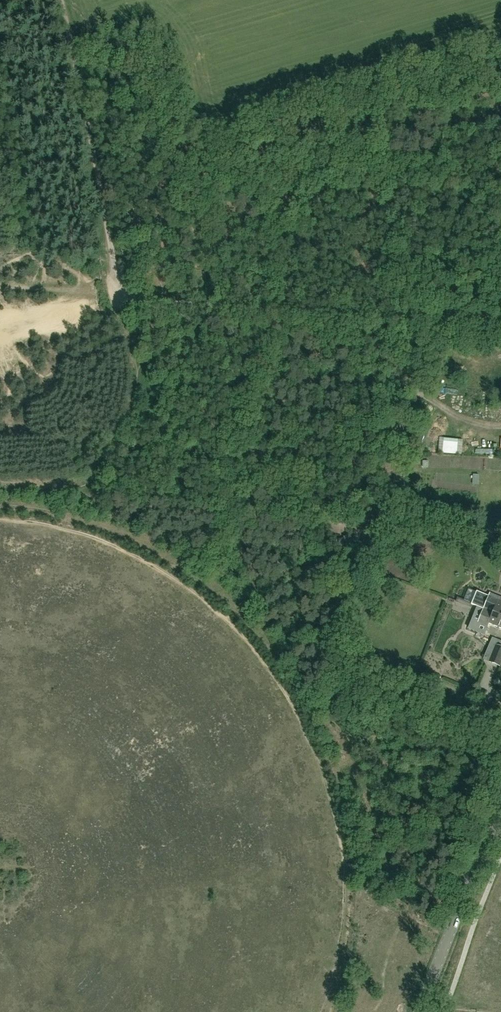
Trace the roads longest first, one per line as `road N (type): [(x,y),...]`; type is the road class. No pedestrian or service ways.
road 1 (track): [(123,302),(62,0)]
road 2 (tertiary): [(419,1011),(500,802)]

